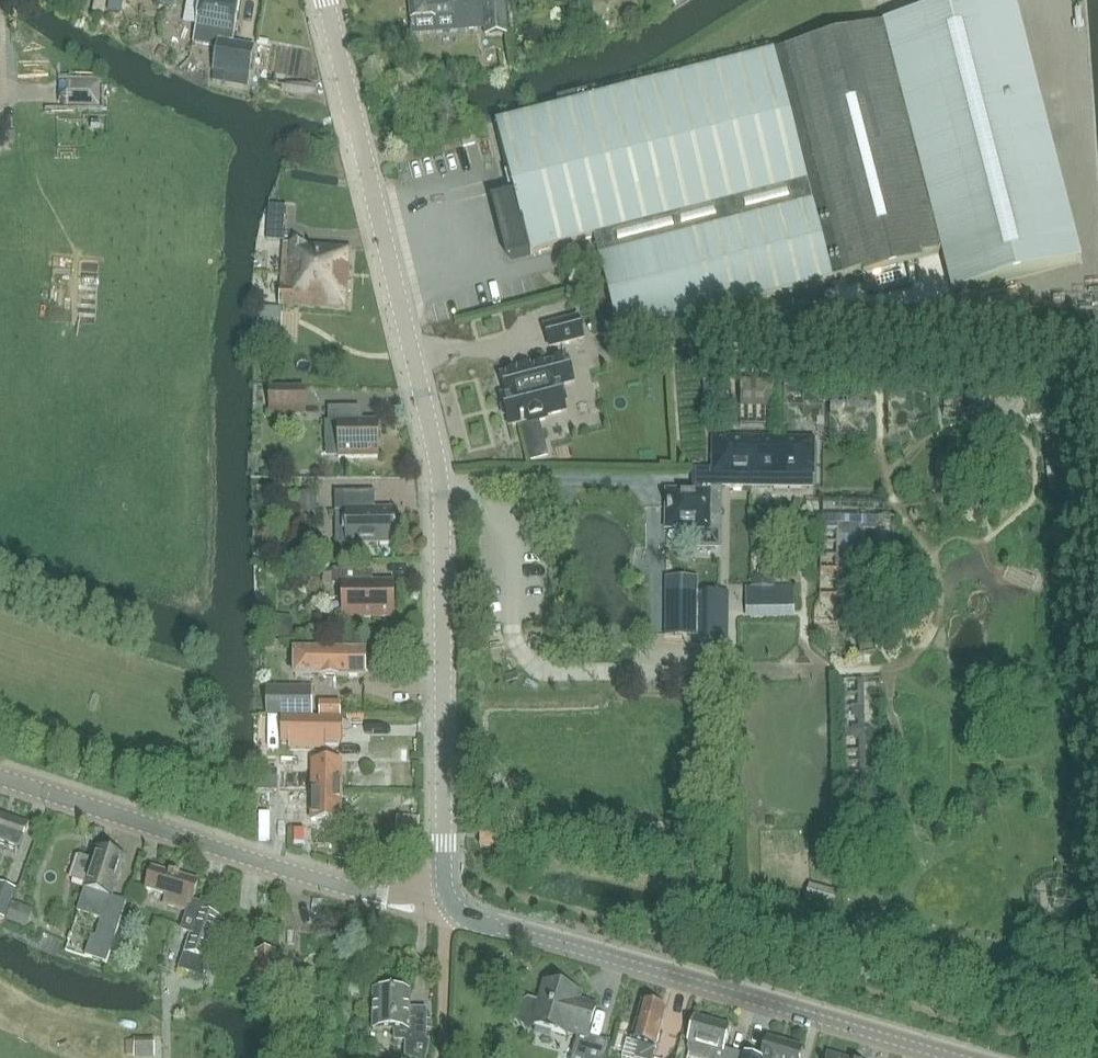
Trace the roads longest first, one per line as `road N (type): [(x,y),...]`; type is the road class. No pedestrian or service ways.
road 1 (tertiary): [(459,916),(443,875),(434,450),(325,0)]
road 2 (tertiary): [(949,1057),(459,916)]
road 3 (unclassified): [(459,916),(0,779)]

